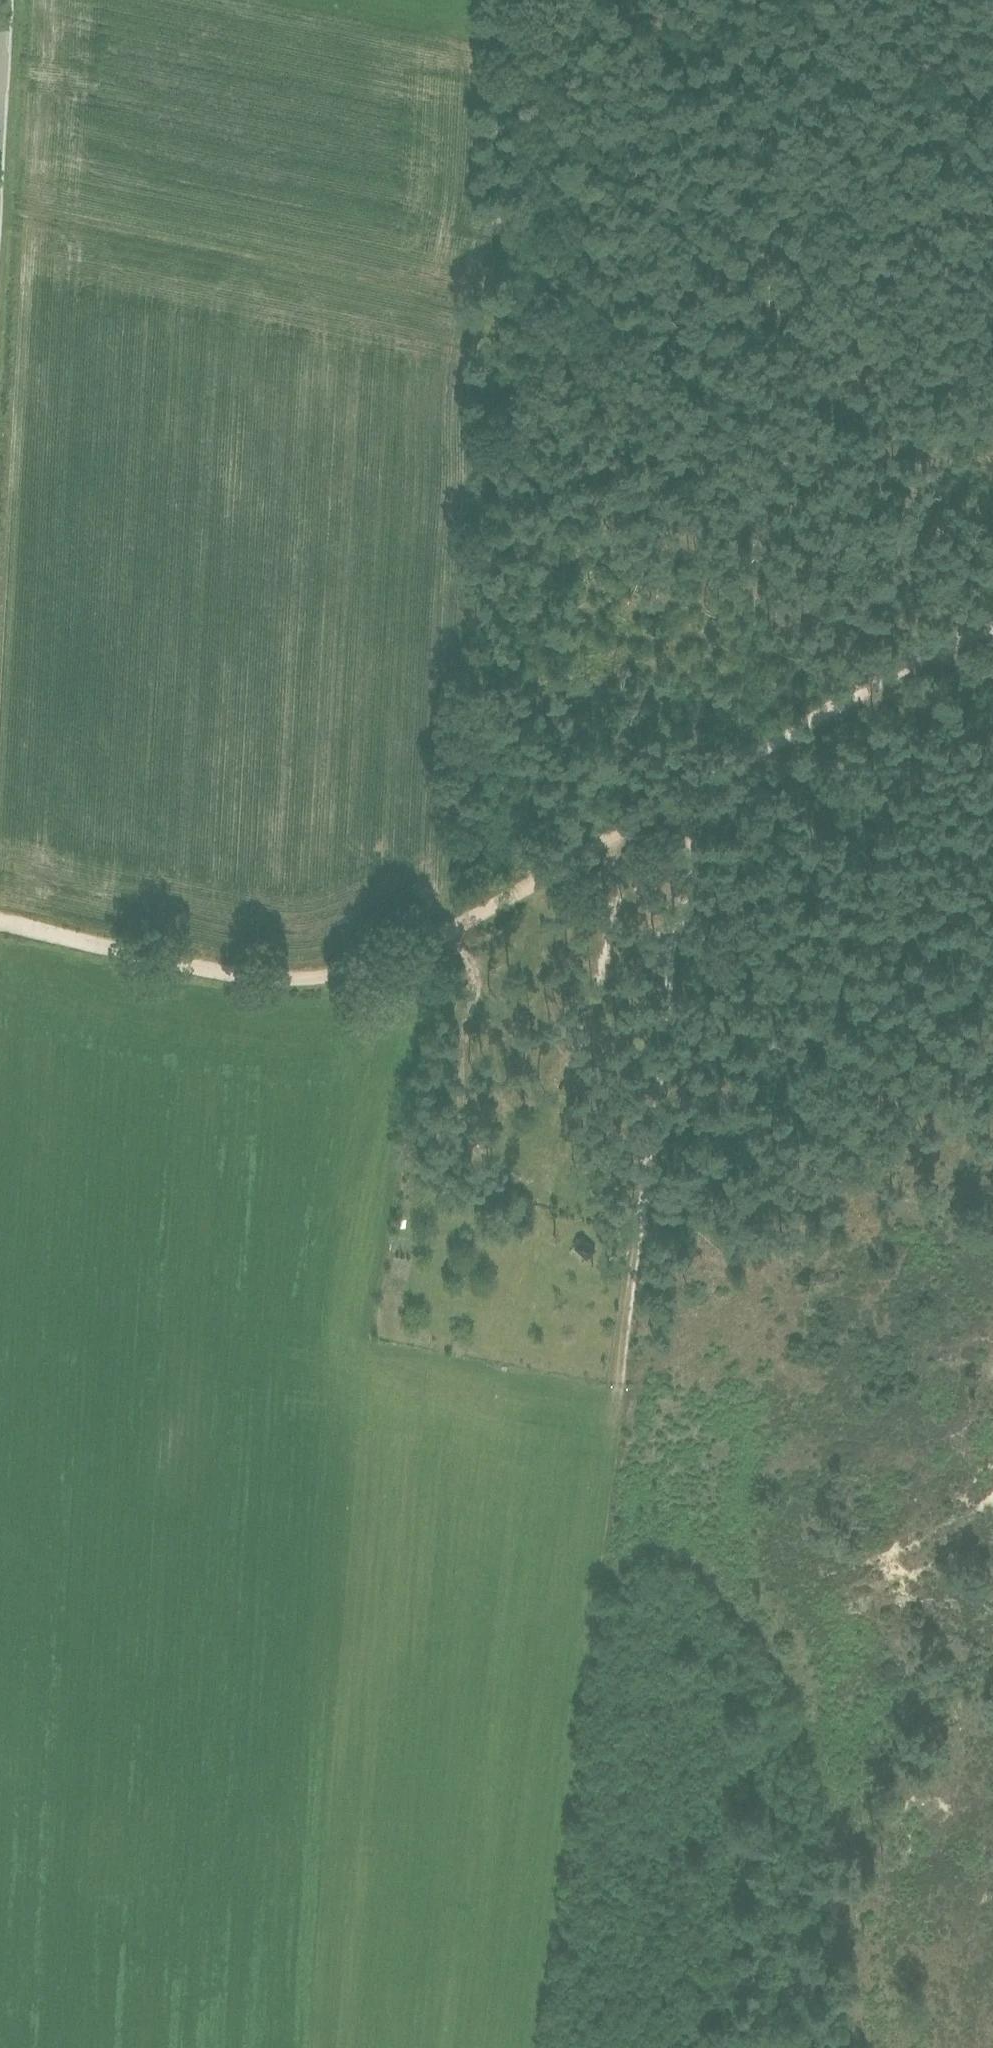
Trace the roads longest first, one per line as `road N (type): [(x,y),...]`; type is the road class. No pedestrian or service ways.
road 1 (track): [(992,626),(874,671),(571,851),(348,973),(253,978),(0,929)]
road 2 (unclassified): [(0,161),(9,0)]

